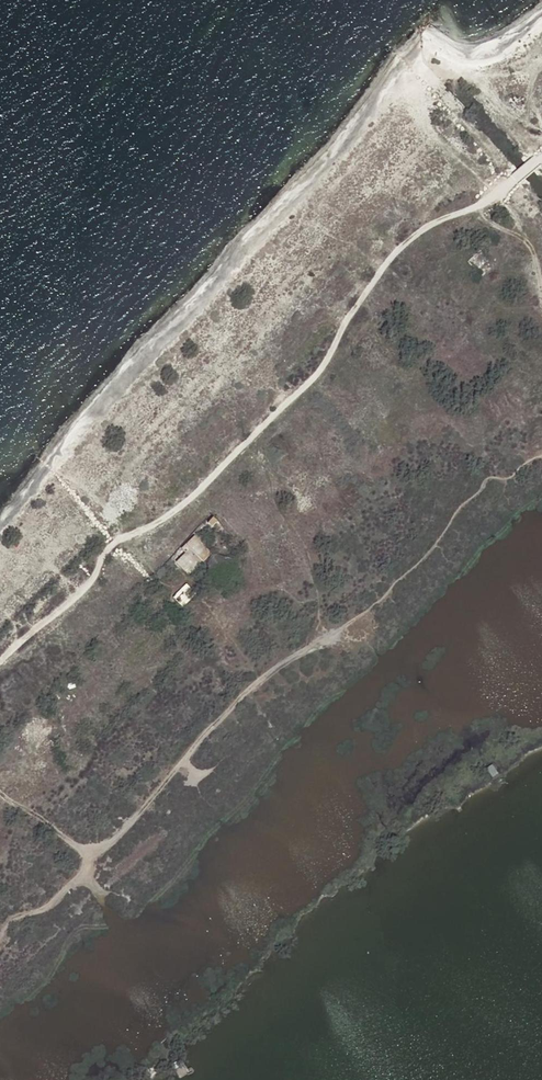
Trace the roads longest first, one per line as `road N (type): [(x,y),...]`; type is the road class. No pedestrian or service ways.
road 1 (track): [(0,660),(93,580),(118,539),(175,513),(308,383),(410,238),(479,207),(541,159)]
road 2 (track): [(0,935),(17,916),(55,902),(258,682),(340,628)]

